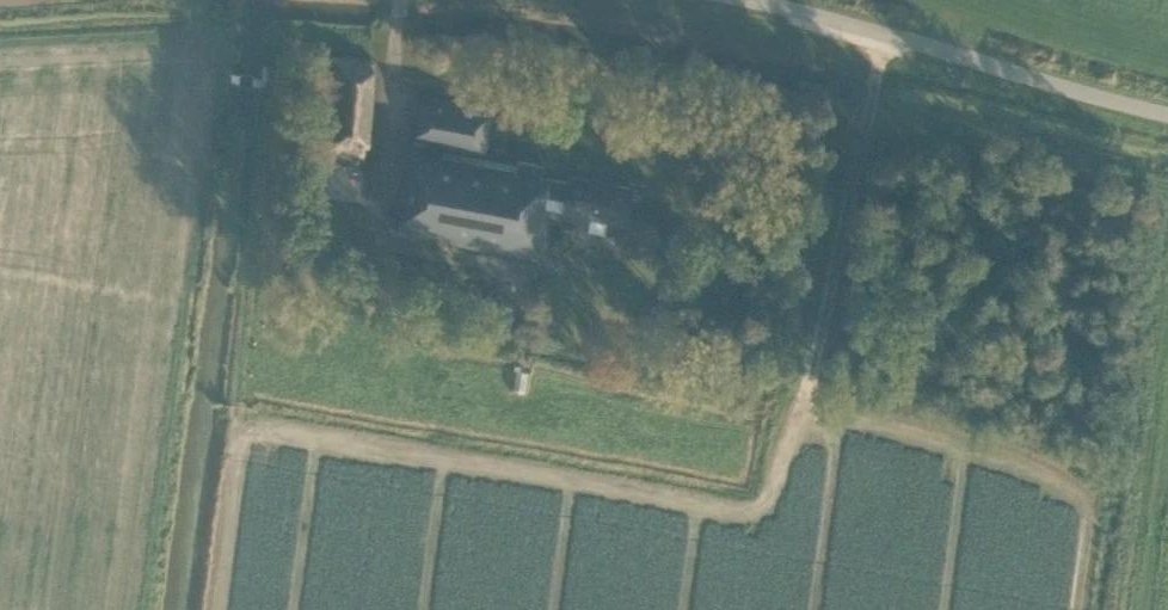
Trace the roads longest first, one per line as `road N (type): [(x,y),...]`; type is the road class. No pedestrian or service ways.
road 1 (unclassified): [(1167,110),(755,0)]
road 2 (track): [(881,31),(806,391)]

